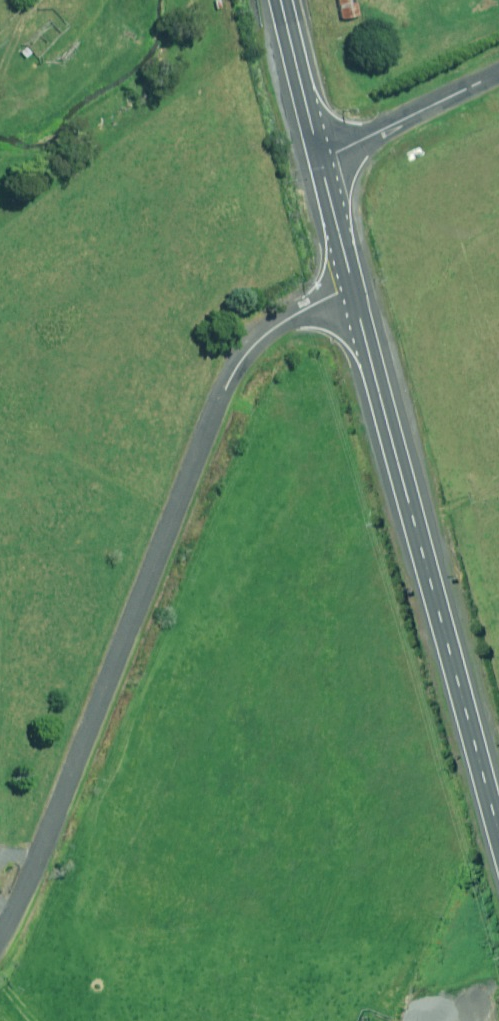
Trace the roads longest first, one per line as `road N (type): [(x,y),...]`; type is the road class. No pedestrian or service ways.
road 1 (unclassified): [(0,939),(230,388),(277,327),(356,290)]
road 2 (primary): [(498,846),(356,290)]
road 3 (unclassified): [(498,75),(320,157)]
road 4 (primary): [(320,157),(278,0)]
road 5 (primary): [(356,290),(320,157)]

